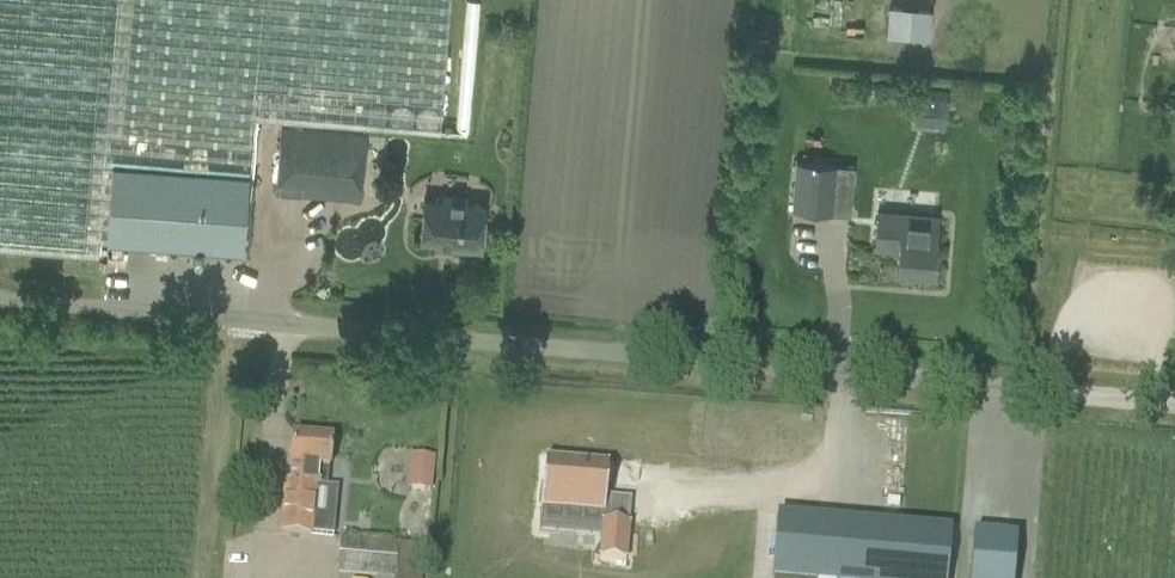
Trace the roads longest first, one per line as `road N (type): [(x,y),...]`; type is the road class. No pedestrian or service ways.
road 1 (unclassified): [(1174,395),(0,291)]

